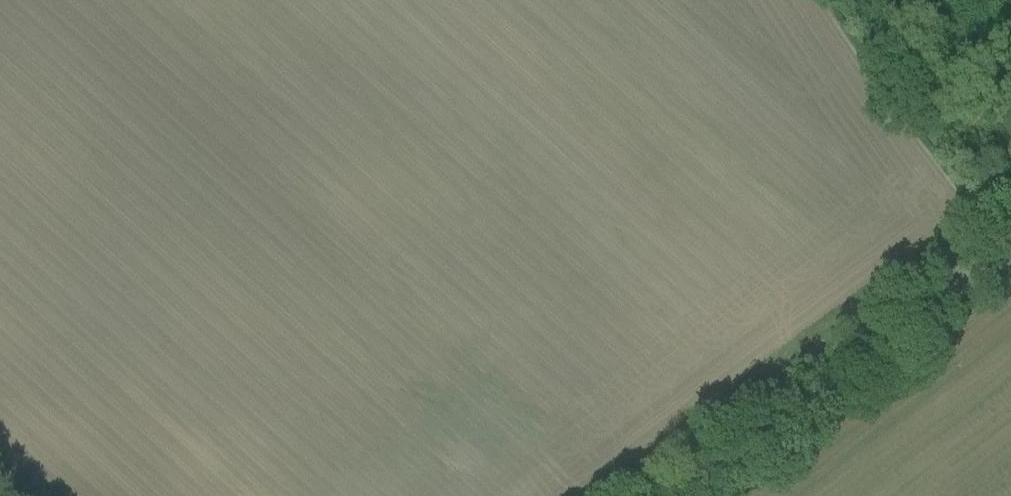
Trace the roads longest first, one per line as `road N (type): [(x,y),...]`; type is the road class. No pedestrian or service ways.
road 1 (track): [(1010,237),(666,495)]

